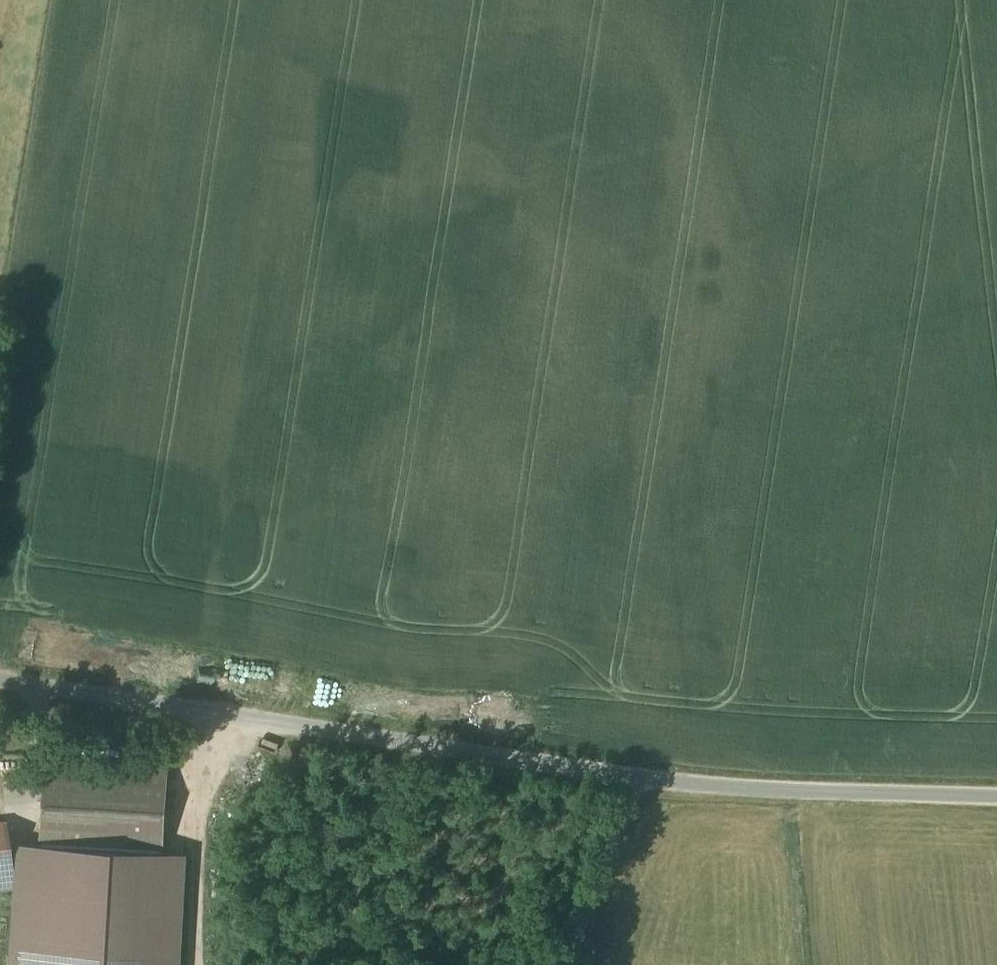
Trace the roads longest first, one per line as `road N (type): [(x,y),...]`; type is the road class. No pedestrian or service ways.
road 1 (unclassified): [(0,678),(675,783),(996,798)]

